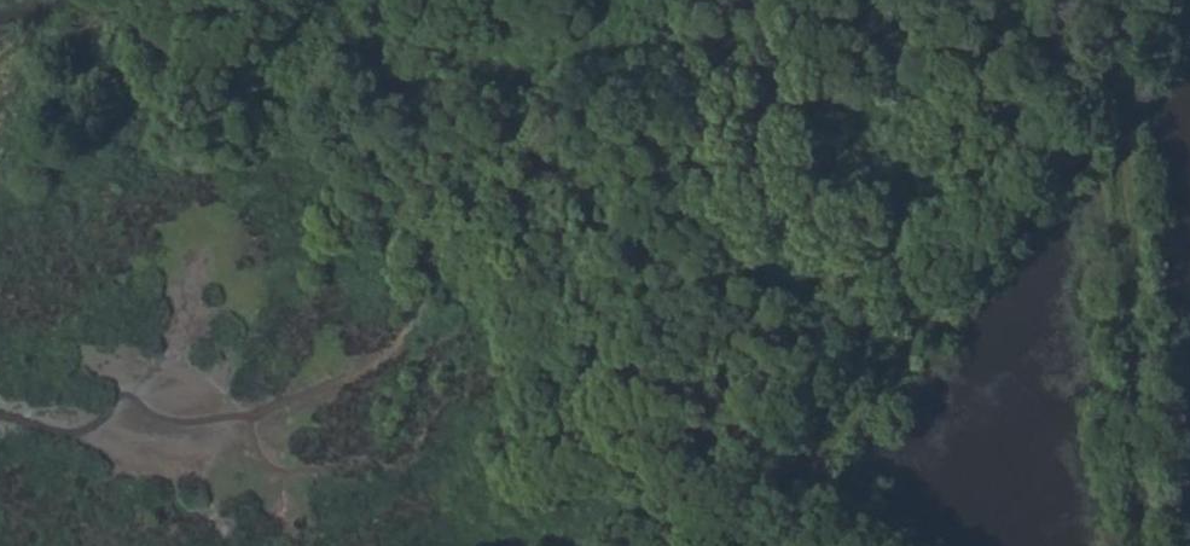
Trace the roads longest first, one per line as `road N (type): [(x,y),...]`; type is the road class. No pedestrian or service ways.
road 1 (track): [(1124,104),(847,419),(778,545)]
road 2 (track): [(1189,12),(1124,104),(1149,545)]

